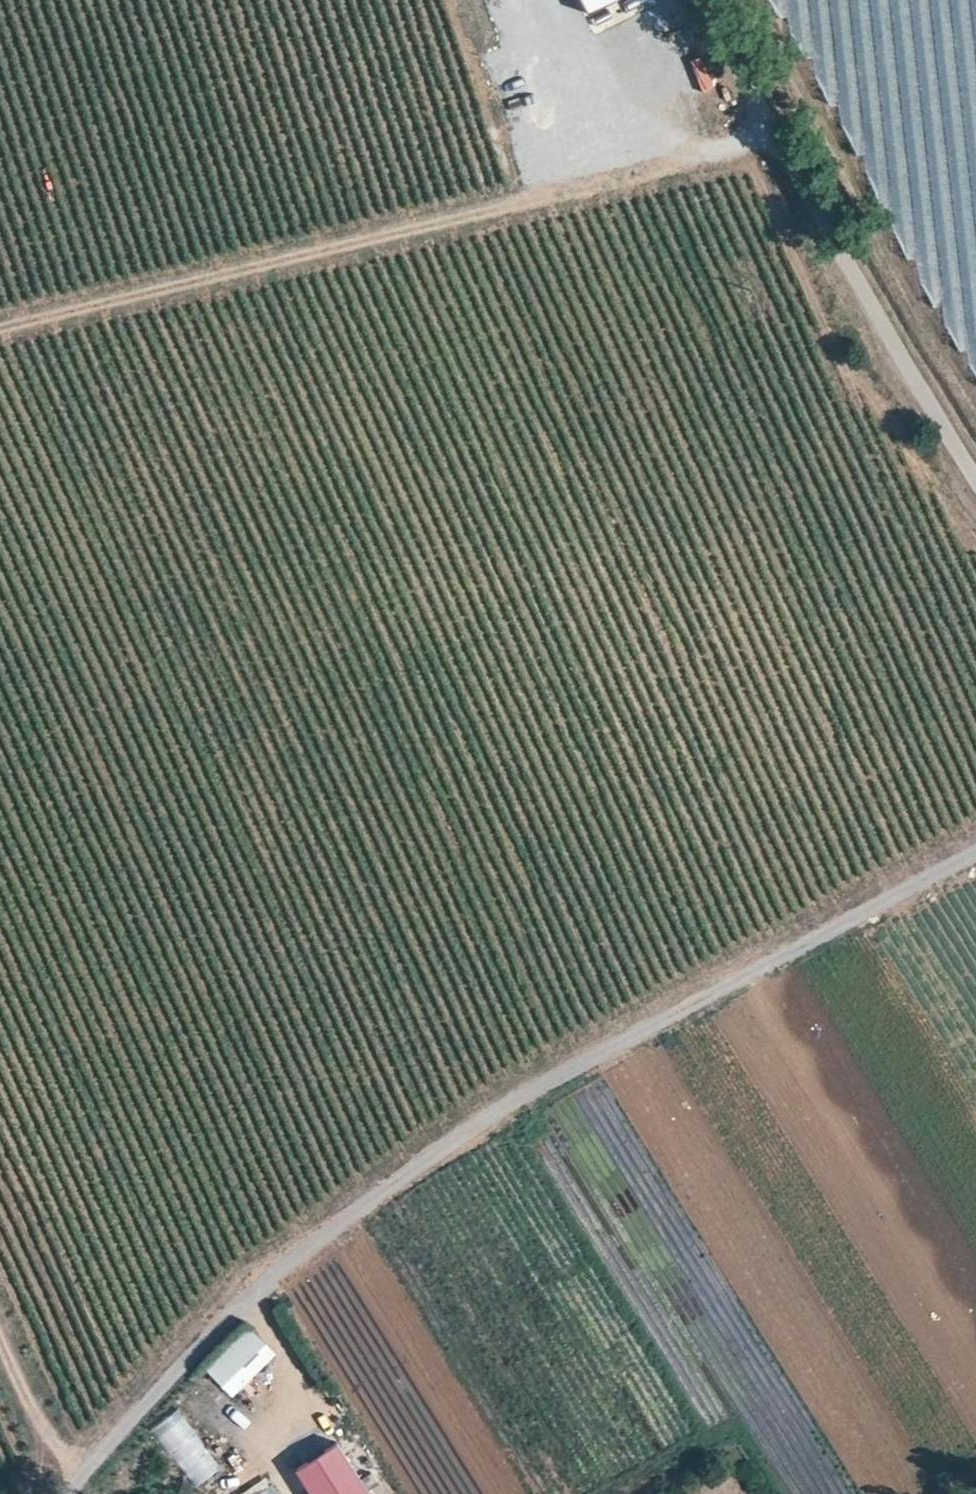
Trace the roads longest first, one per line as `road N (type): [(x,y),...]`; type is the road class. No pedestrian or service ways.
road 1 (track): [(70,1493),(231,1314),(479,1127),(975,849)]
road 2 (unclassified): [(975,469),(897,351),(701,0)]

